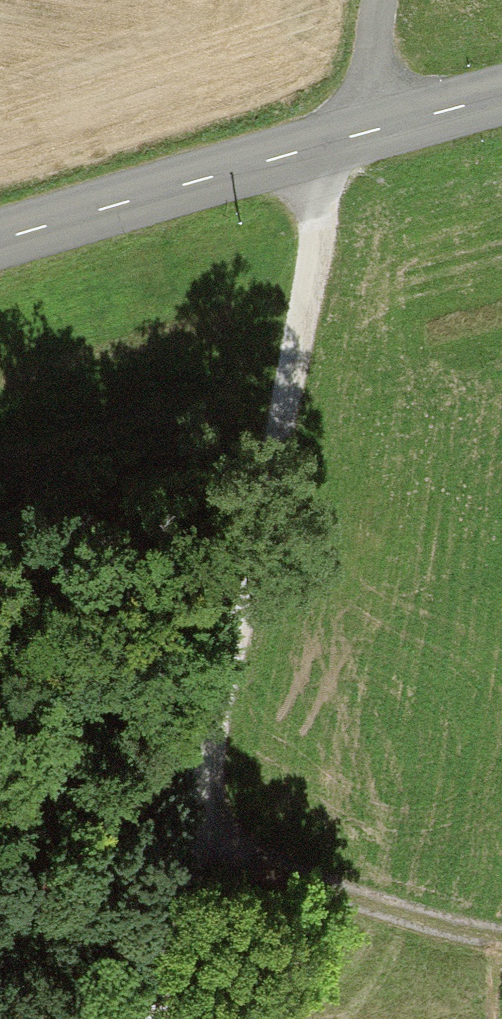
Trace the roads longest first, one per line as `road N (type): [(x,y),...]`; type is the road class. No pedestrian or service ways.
road 1 (track): [(318,146),(301,321),(176,844),(153,1018)]
road 2 (tertiary): [(357,135),(0,239)]
road 3 (track): [(182,817),(354,901),(501,937)]
road 4 (tertiary): [(501,96),(357,135)]
road 5 (unclassified): [(357,135),(380,0)]

